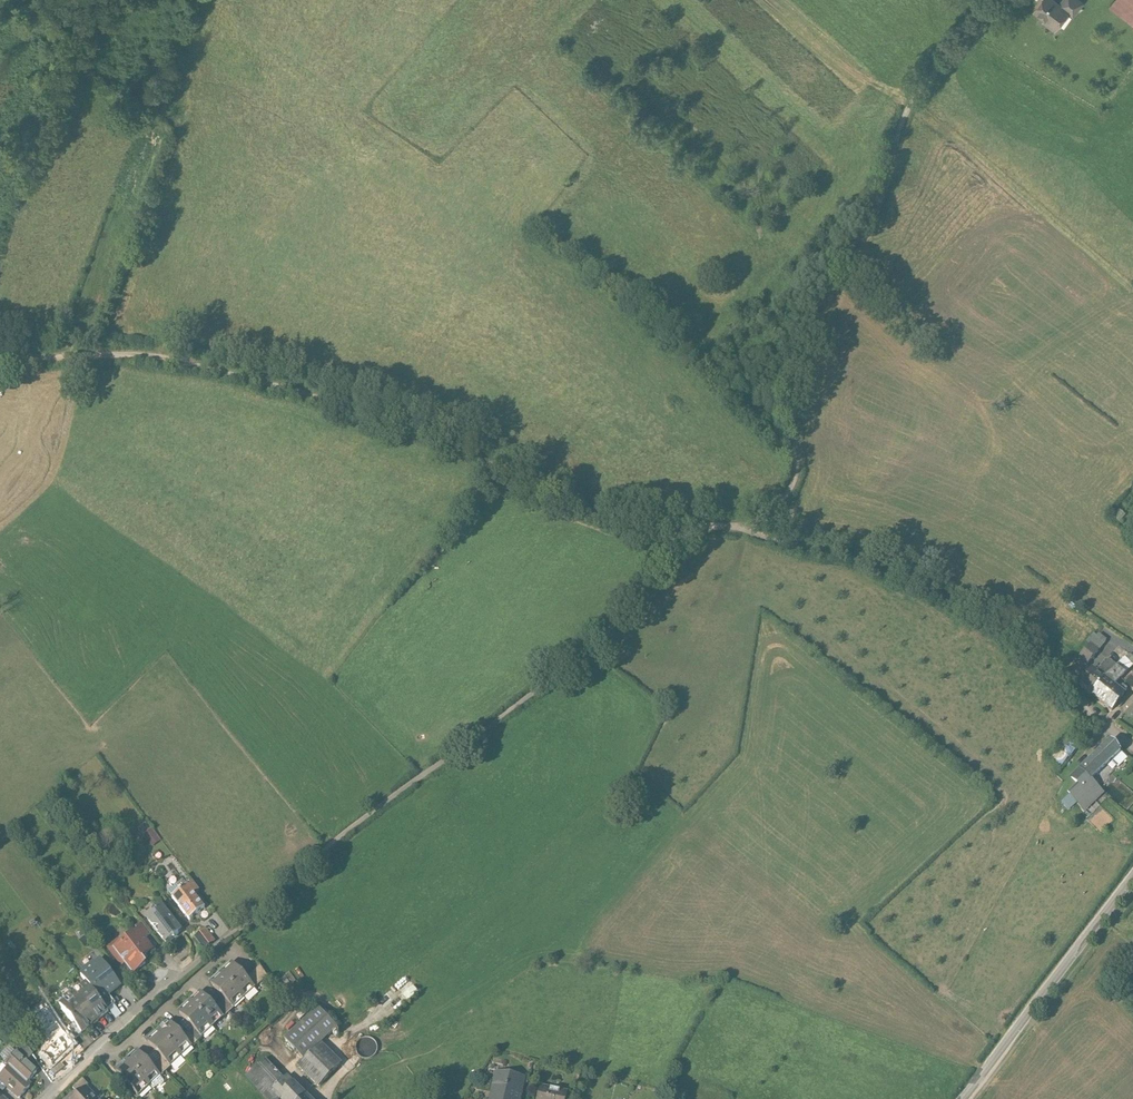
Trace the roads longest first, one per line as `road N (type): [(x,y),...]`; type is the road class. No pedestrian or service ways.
road 1 (track): [(0,358),(162,356),(432,441),(592,506),(757,535)]
road 2 (track): [(226,937),(338,837),(567,668),(603,636),(683,536),(712,525)]
road 3 (track): [(757,535),(795,483),(802,379),(838,263),(880,218),(901,131),(921,93),(997,0)]
road 4 (track): [(757,535),(882,574),(979,619),(1055,679)]
road 5 (tertiary): [(1132,877),(962,1098)]
road 6 (residential): [(50,1098),(226,937)]

